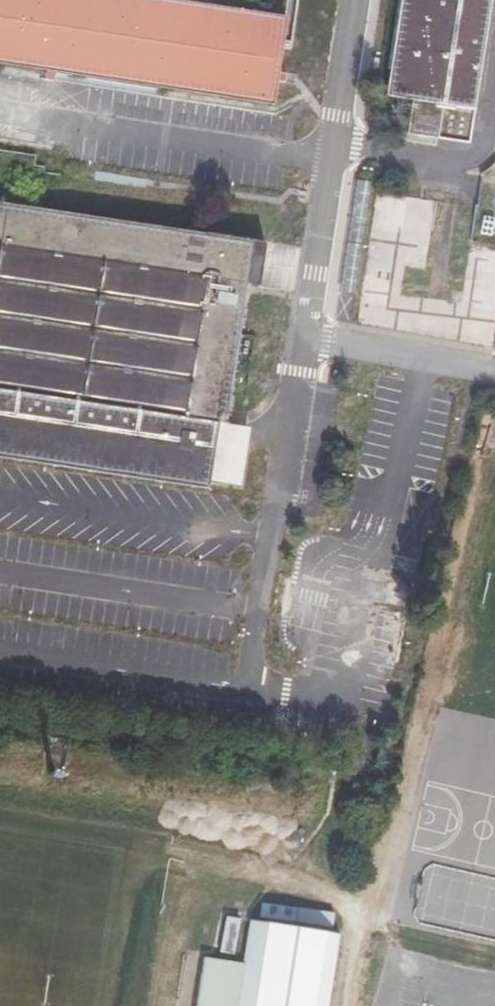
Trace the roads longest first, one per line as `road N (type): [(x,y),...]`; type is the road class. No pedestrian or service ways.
road 1 (track): [(362,905),(394,862),(494,456)]
road 2 (track): [(345,1005),(362,905),(284,867)]

